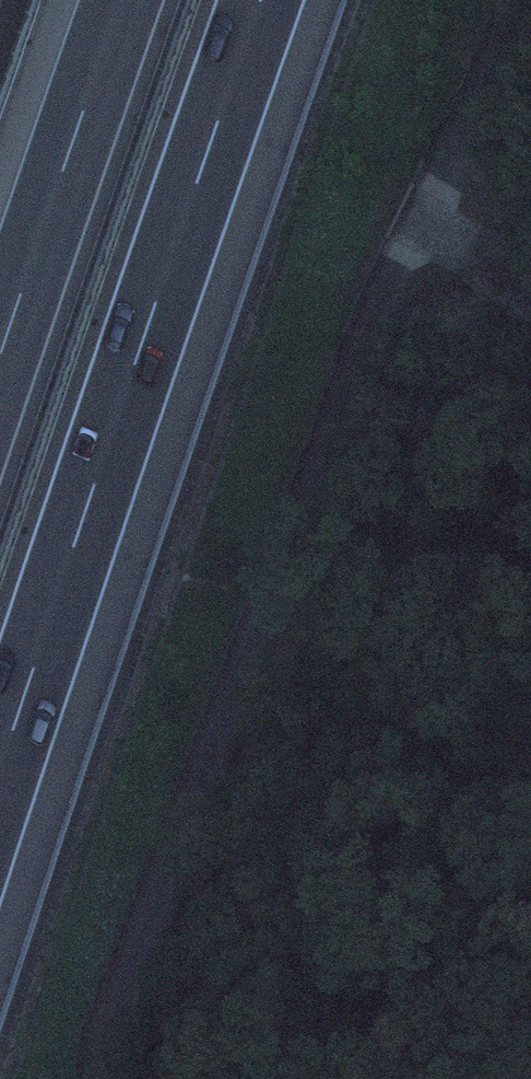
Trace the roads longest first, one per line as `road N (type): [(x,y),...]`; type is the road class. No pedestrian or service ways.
road 1 (track): [(100,1078),(112,1011),(202,776),(420,234),(526,0)]
road 2 (motorway): [(0,777),(263,0)]
road 3 (motorway): [(126,0),(0,362)]

